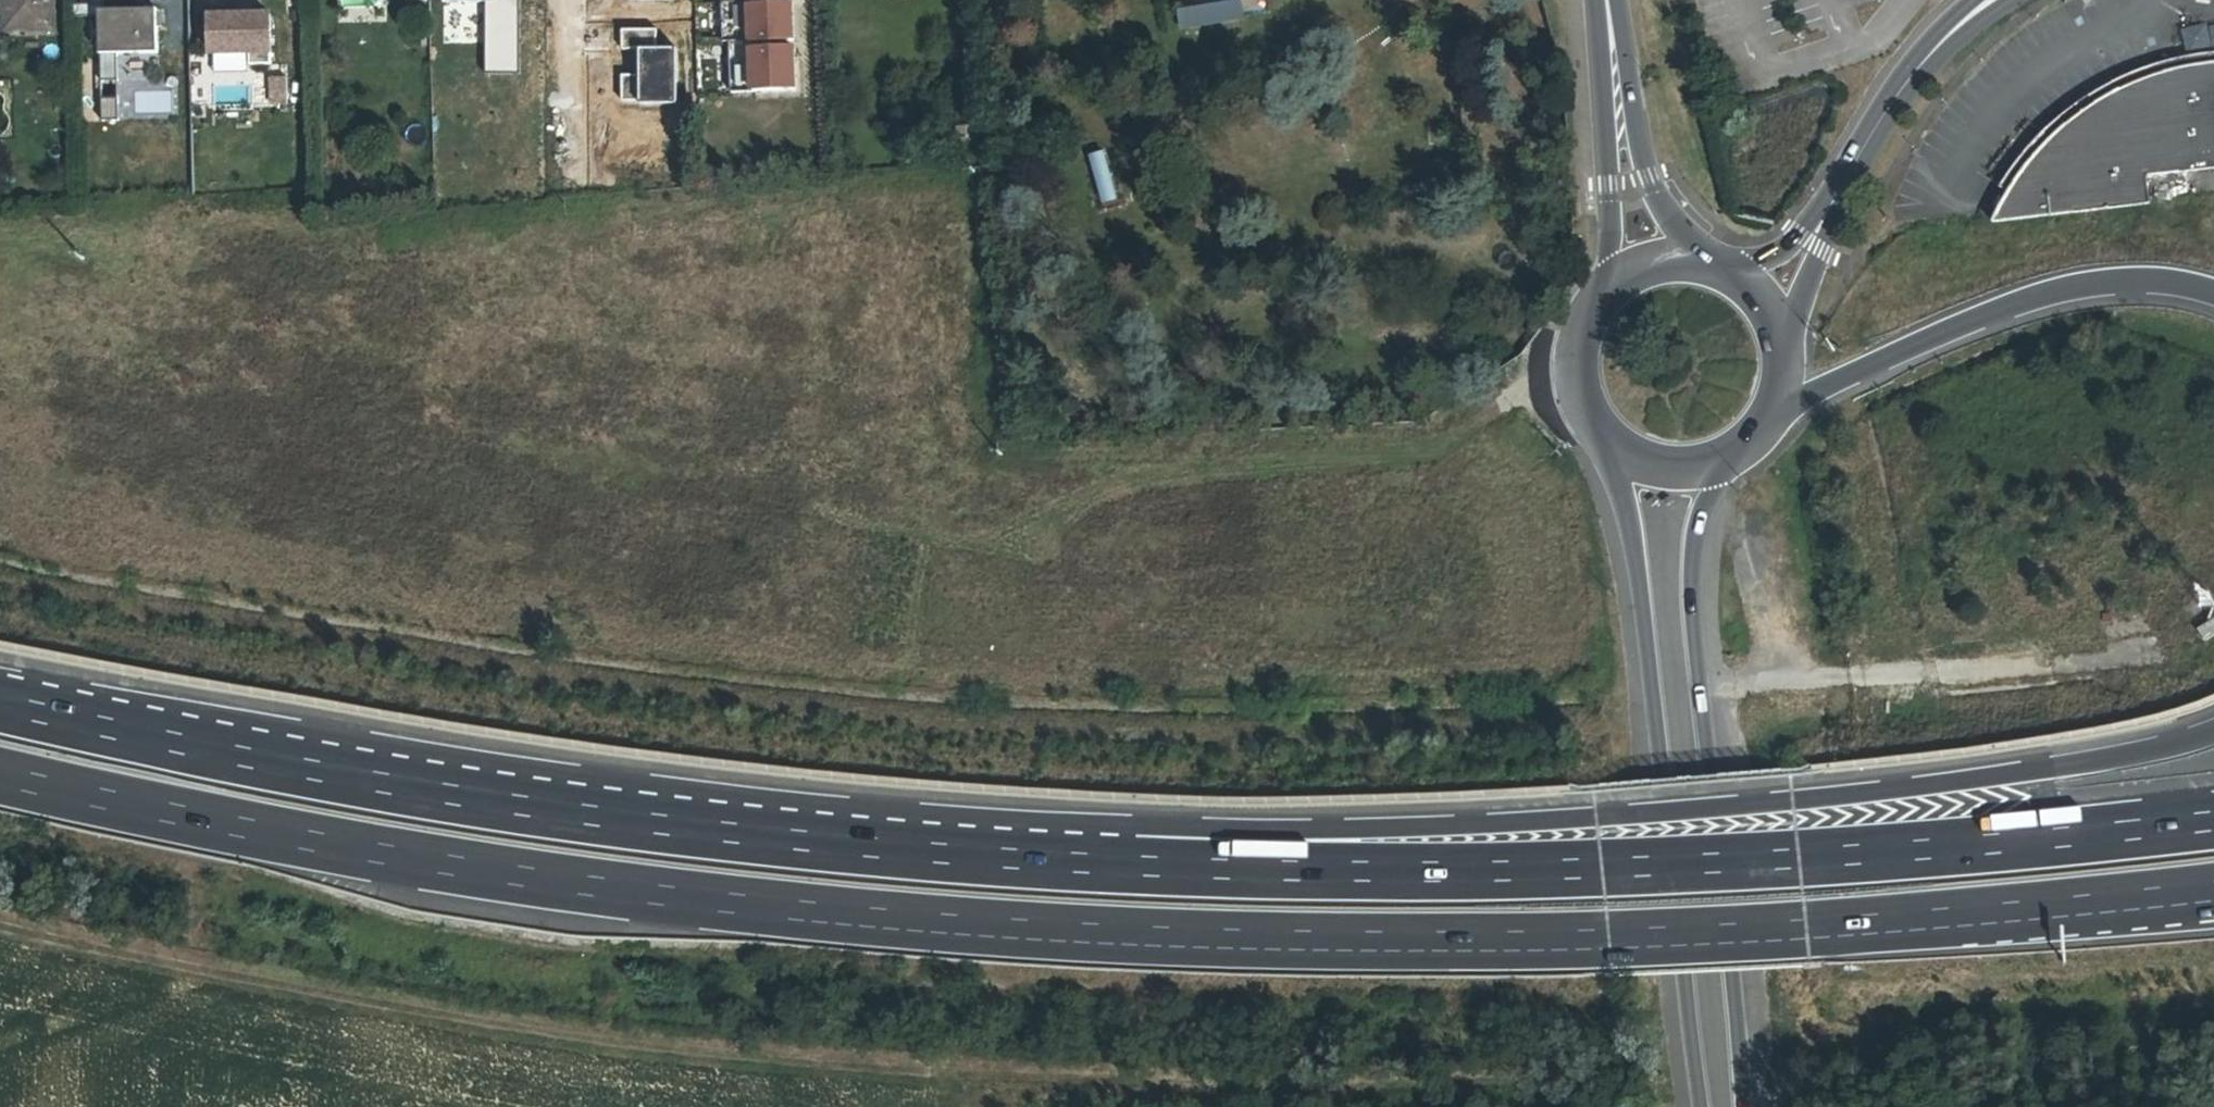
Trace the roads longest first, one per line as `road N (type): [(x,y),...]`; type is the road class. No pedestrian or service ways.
road 1 (motorway): [(0,775),(131,808),(545,881),(771,907),(1209,936),(1404,942),(1798,927),(2213,886)]
road 2 (motorway): [(1122,862),(830,843),(532,807),(211,749),(0,700)]
road 3 (motorway): [(2213,729),(2093,761),(1951,784),(1598,817),(1225,836),(1122,862)]
road 4 (motorway): [(2213,819),(1799,859),(1600,869),(1122,862)]
road 5 (track): [(0,938),(752,1059),(915,1074)]
road 6 (primary): [(1612,444),(1636,535),(1700,1106)]
road 7 (primary): [(1742,1106),(1694,629),(1700,530),(1727,456)]
road 8 (motorway): [(1764,423),(1853,374),(2052,295),(2116,286),(2213,303)]
road 9 (primary): [(1596,0),(1616,286)]
road 10 (primary): [(1700,267),(1650,180),(1610,0)]
road 11 (tertiary): [(1972,13),(1897,91),(1810,240)]
road 12 (primary): [(1616,286),(1582,334),(1577,364),(1581,394),(1612,444)]
road 13 (residential): [(568,175),(567,0)]
road 14 (primary): [(1612,444),(1668,468),(1727,456)]

